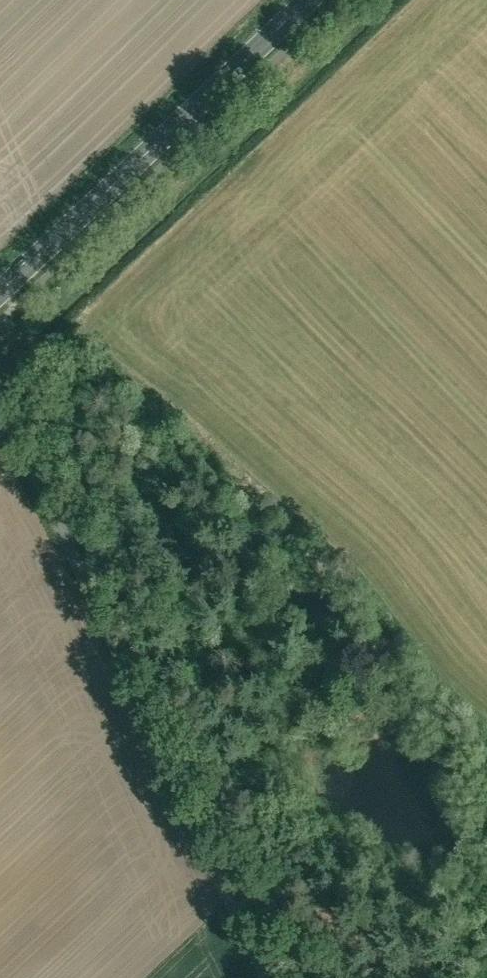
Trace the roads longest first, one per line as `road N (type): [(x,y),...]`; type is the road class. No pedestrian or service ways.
road 1 (unclassified): [(281,977),(0,385)]
road 2 (tertiary): [(304,0),(0,288)]

